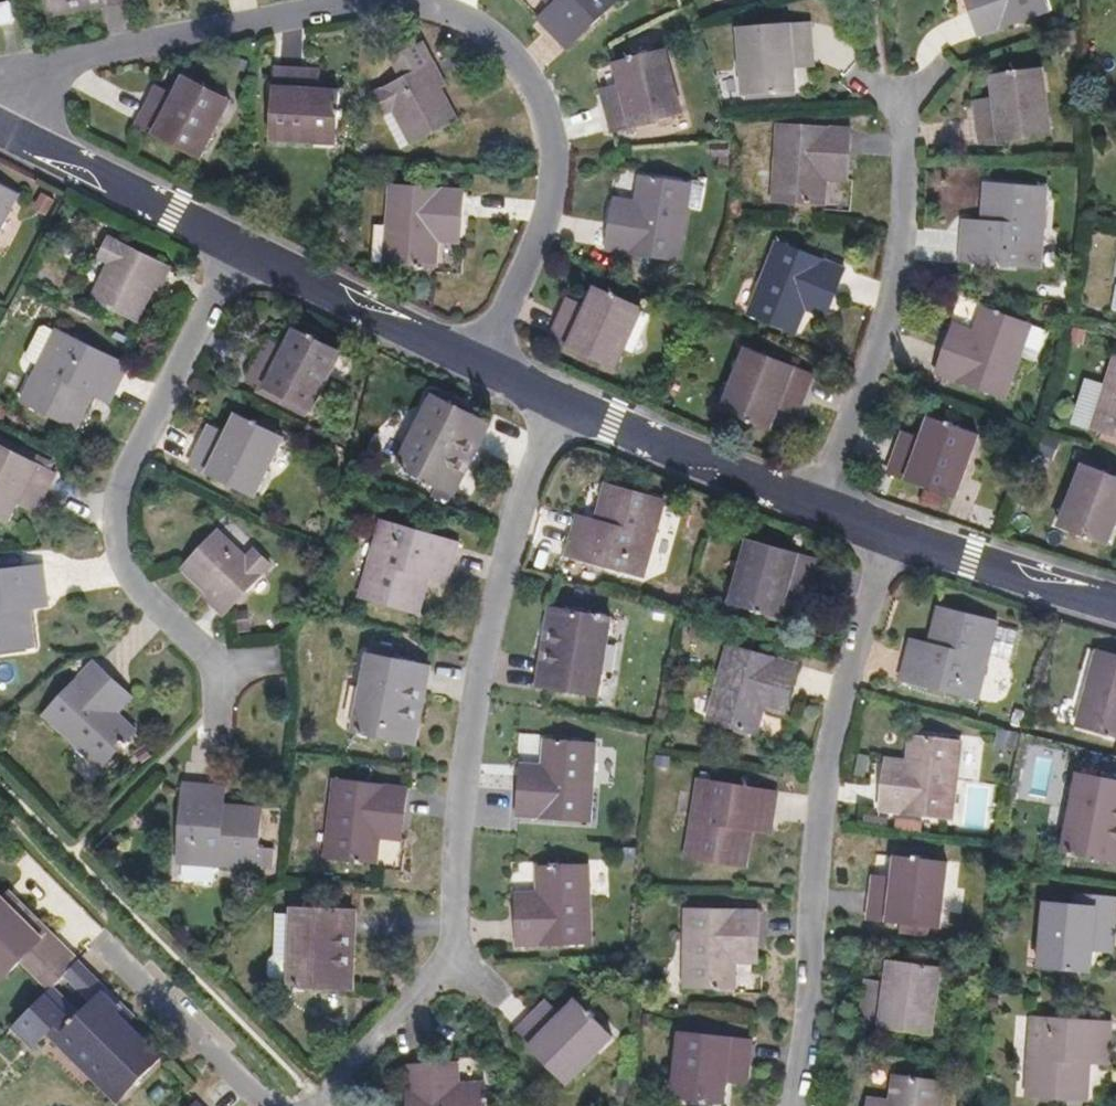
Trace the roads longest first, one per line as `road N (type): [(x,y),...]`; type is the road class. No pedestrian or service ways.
road 1 (residential): [(556,403),(472,693),(448,972),(308,1105)]
road 2 (residential): [(898,538),(840,688),(814,826),(789,1105)]
road 3 (residential): [(235,247),(119,485),(116,529),(124,567),(208,664)]
road 4 (residential): [(392,0),(456,12),(500,41),(531,78),(552,134),(553,200),(478,365)]
road 5 (residential): [(806,506),(875,332),(909,104)]
road 6 (residential): [(0,73),(387,0)]
road 7 (residential): [(806,506),(556,403)]
road 8 (residential): [(478,365),(235,247)]
road 9 (residential): [(235,247),(0,128)]
road 10 (residential): [(96,945),(257,1105)]
road 11 (residential): [(1115,604),(898,538)]

